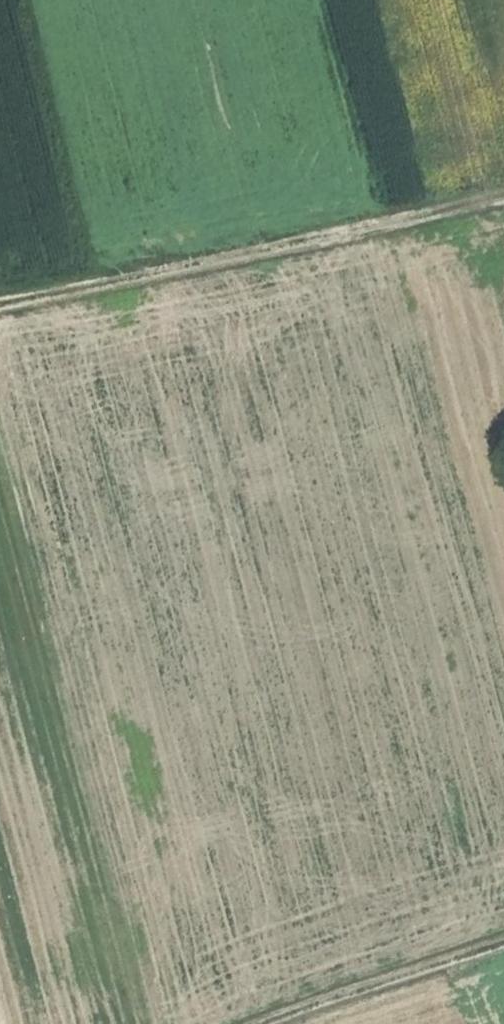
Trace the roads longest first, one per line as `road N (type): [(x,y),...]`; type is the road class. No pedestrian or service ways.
road 1 (track): [(0,295),(503,188)]
road 2 (track): [(256,1023),(503,934)]

